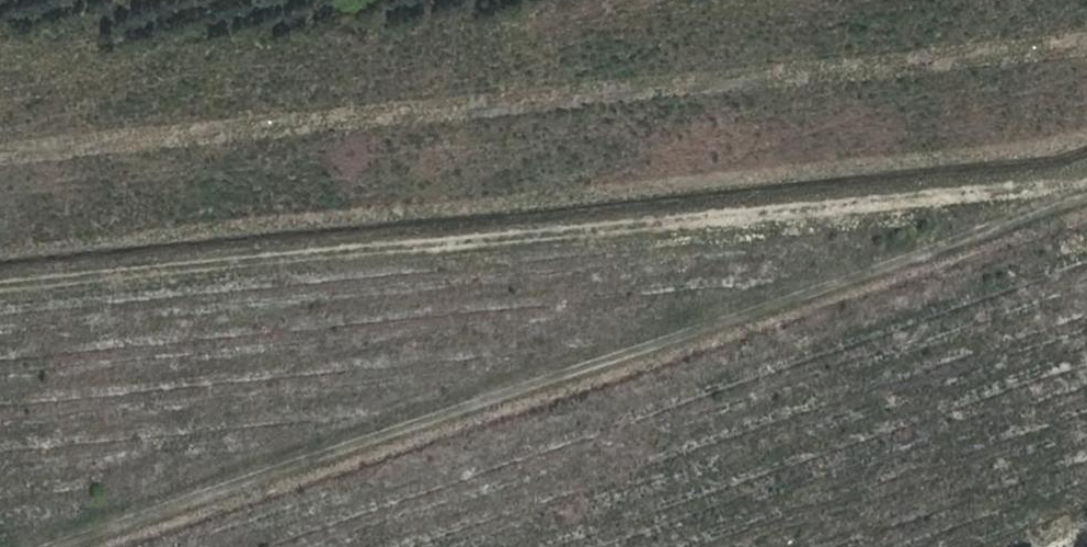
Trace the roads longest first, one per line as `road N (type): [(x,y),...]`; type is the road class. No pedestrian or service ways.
road 1 (track): [(1086,172),(0,286)]
road 2 (track): [(1086,188),(63,546)]

